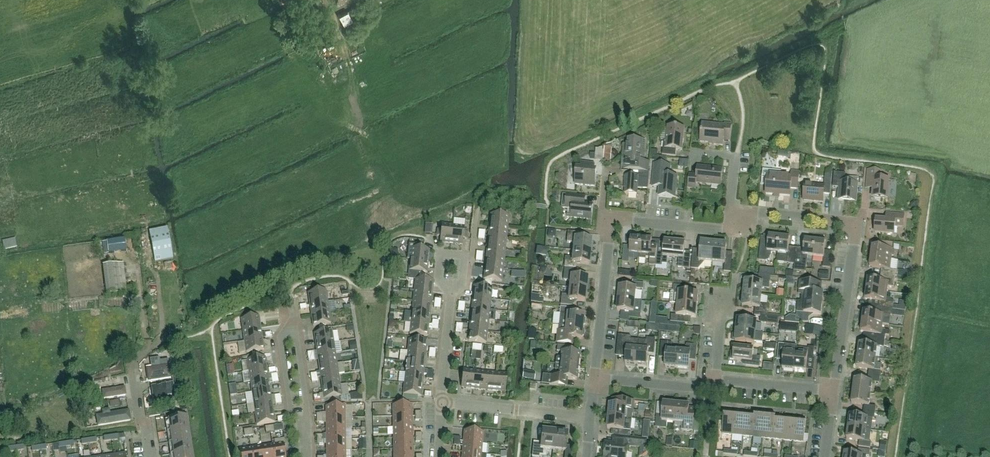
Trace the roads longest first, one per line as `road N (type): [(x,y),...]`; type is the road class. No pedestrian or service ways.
road 1 (residential): [(832,392),(856,223),(757,212),(735,225)]
road 2 (residential): [(608,217),(593,378)]
road 3 (residential): [(735,225),(608,217)]
road 4 (residential): [(713,384),(593,378)]
road 5 (residential): [(832,392),(713,384)]

